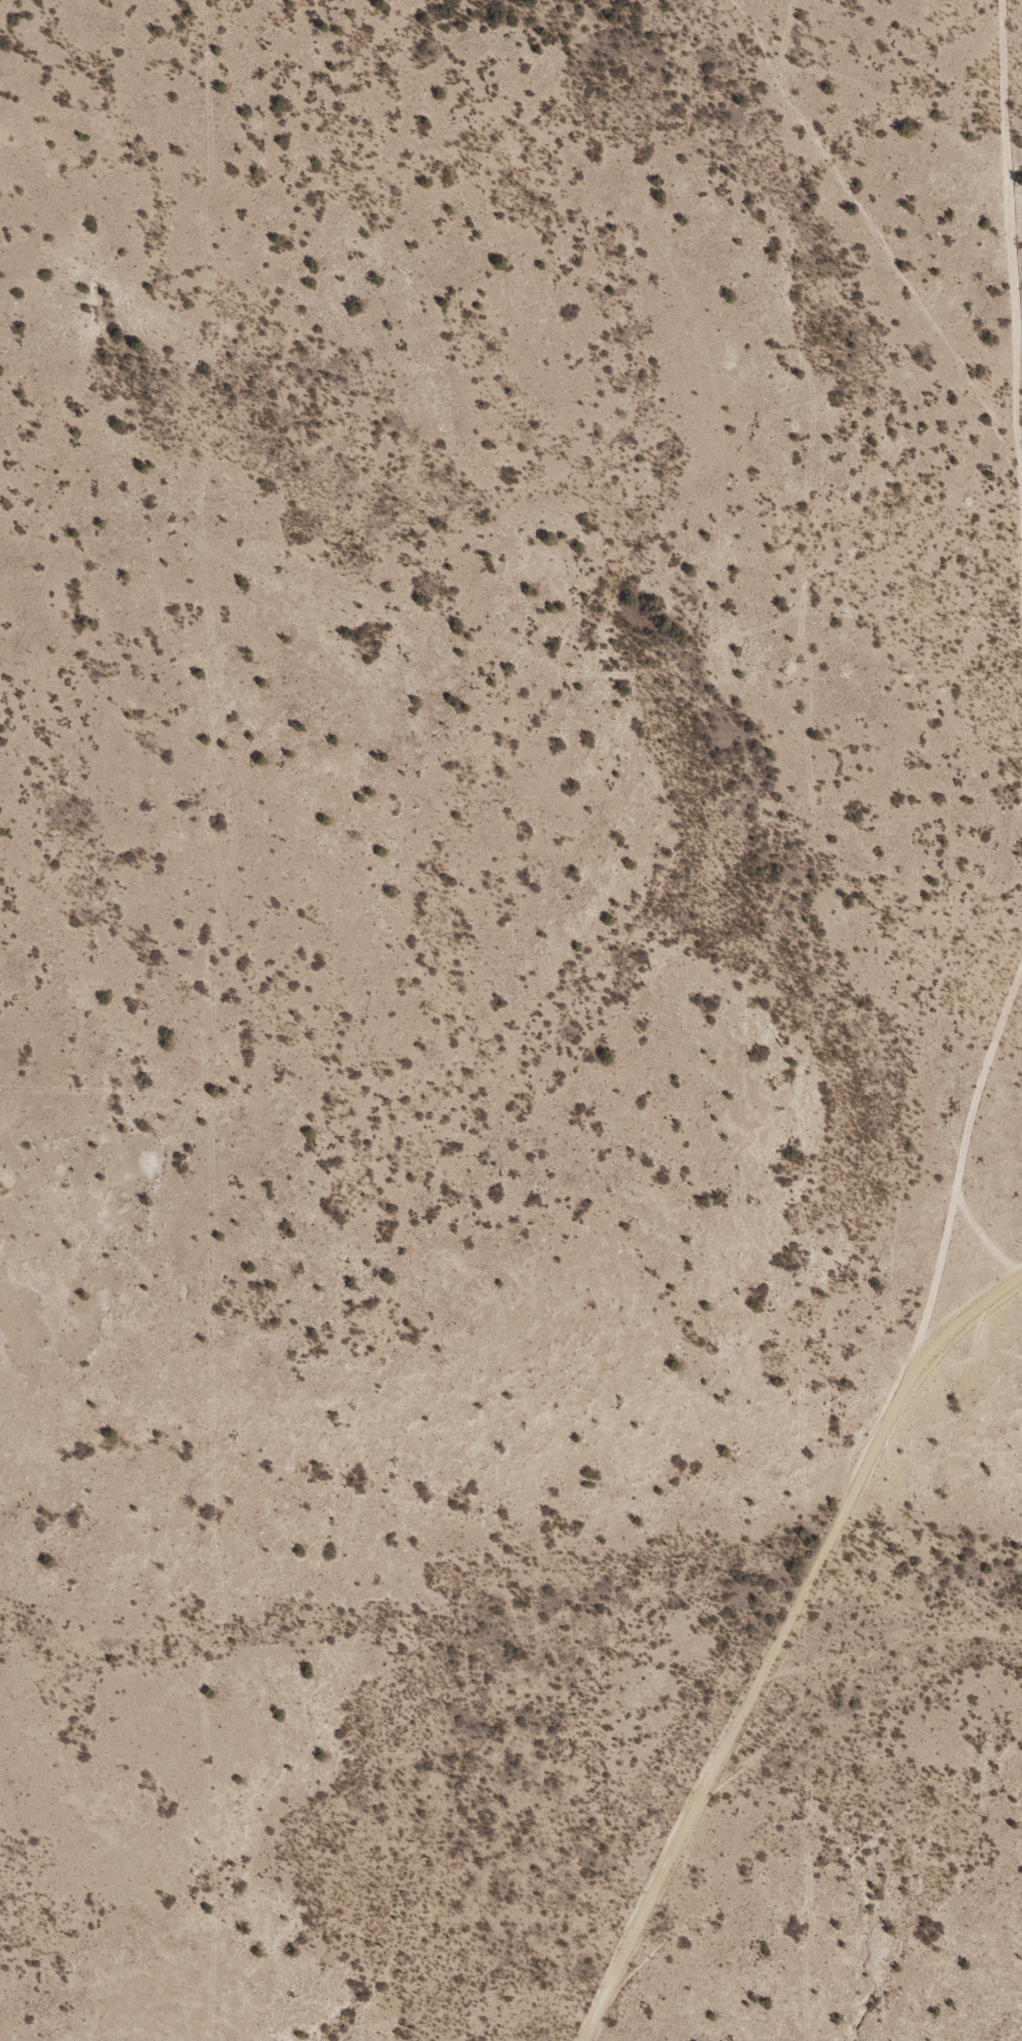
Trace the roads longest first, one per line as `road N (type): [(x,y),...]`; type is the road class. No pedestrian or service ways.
road 1 (track): [(589,2040),(849,1548),(994,1106),(1021,973)]

